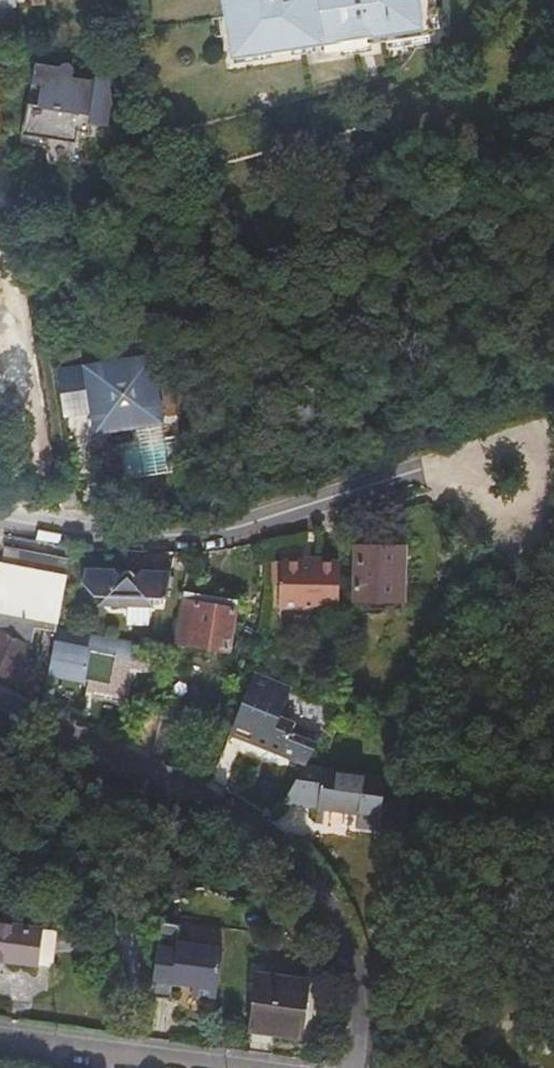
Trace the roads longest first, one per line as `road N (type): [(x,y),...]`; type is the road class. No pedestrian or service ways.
road 1 (residential): [(352,1067),(352,943),(312,880),(183,792),(0,700)]
road 2 (residential): [(0,519),(87,533),(212,534),(434,466),(502,476)]
road 3 (residential): [(0,1039),(210,1067)]
road 4 (track): [(450,1067),(553,999)]

